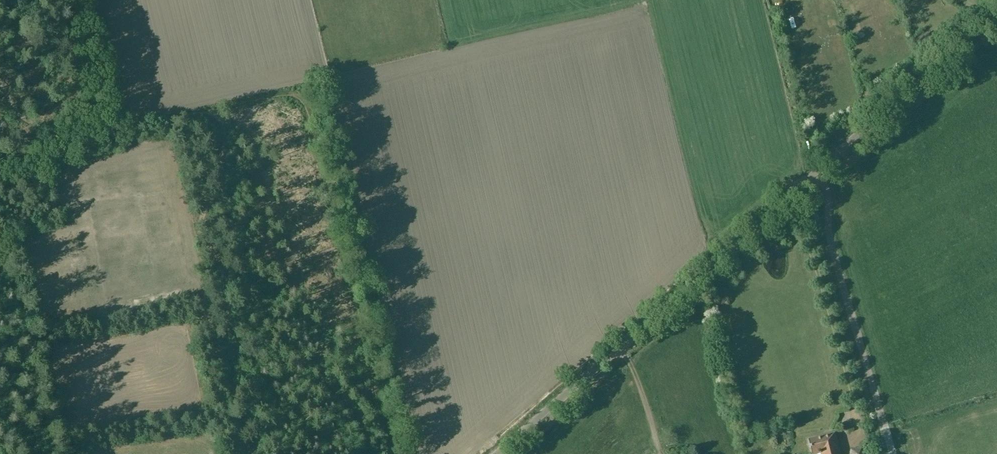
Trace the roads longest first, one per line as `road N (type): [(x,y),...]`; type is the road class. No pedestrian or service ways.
road 1 (unclassified): [(497,453),(996,12)]
road 2 (track): [(0,87),(26,118),(63,141),(198,113),(221,122),(222,190),(200,221),(225,281),(251,453)]

